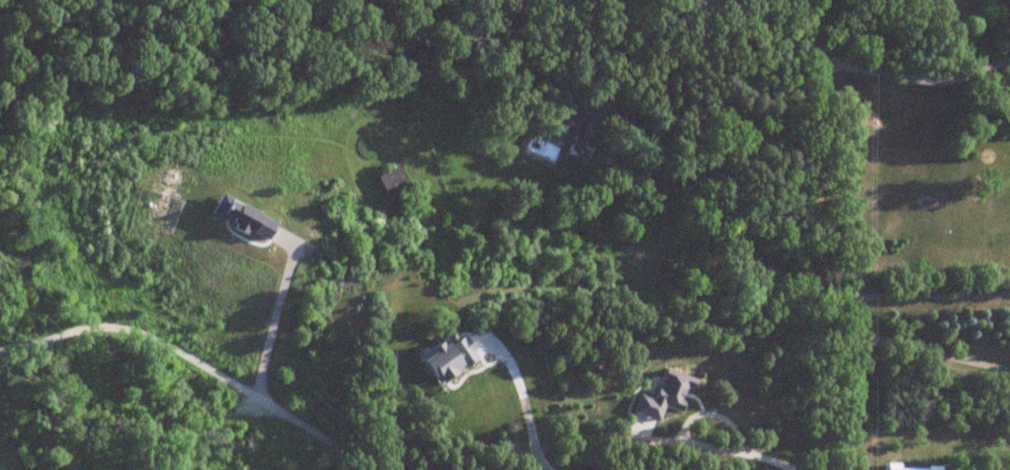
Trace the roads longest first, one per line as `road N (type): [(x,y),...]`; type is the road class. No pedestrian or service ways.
road 1 (residential): [(820,469),(820,0)]

